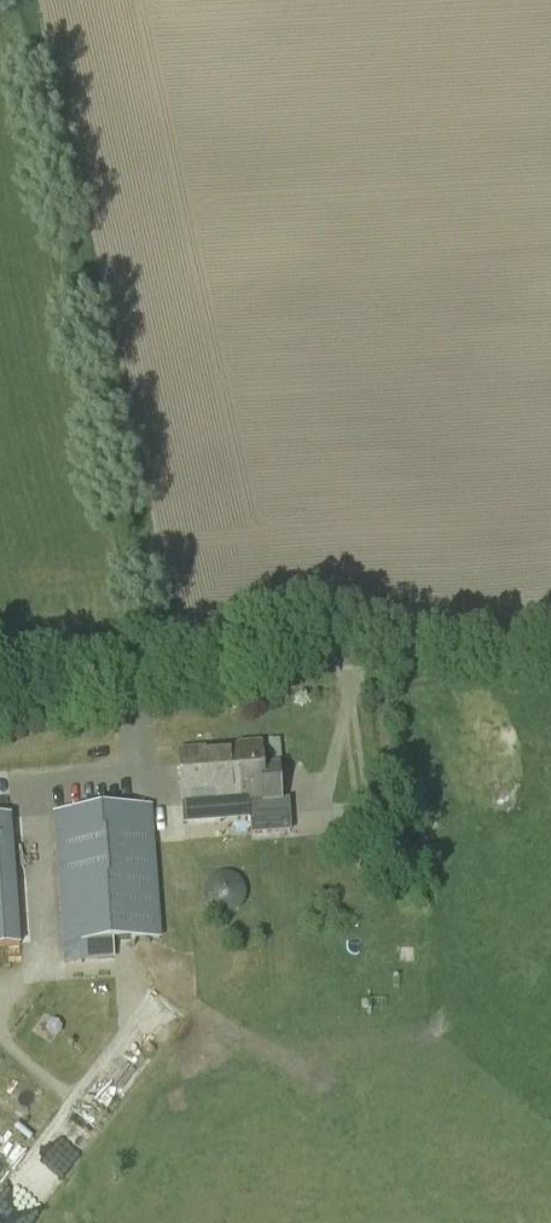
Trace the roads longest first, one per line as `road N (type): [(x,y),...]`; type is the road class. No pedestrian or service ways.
road 1 (unclassified): [(550,641),(0,681)]

